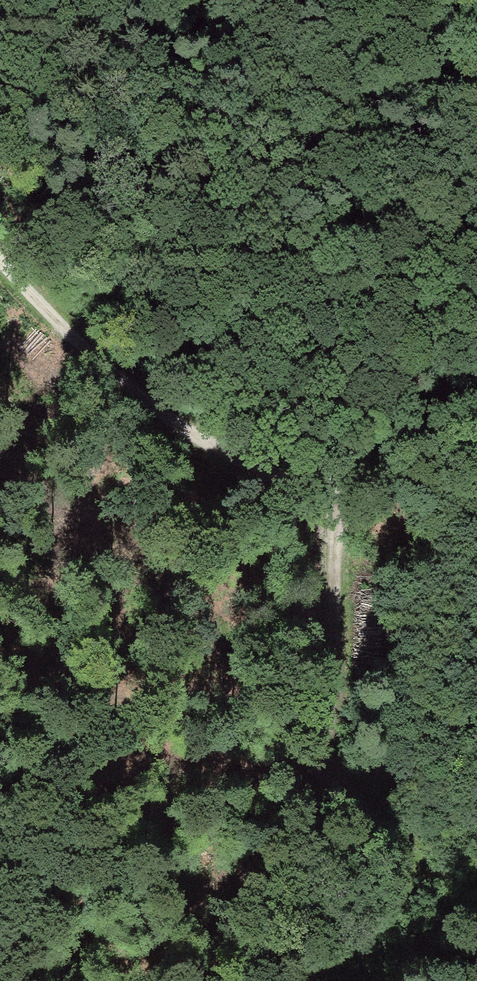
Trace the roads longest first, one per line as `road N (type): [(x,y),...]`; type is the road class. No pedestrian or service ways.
road 1 (track): [(329,491),(341,596),(330,721),(284,827),(157,980)]
road 2 (track): [(0,262),(147,403),(206,443),(329,491)]
road 3 (track): [(329,491),(476,379)]
road 4 (track): [(330,721),(407,819)]

